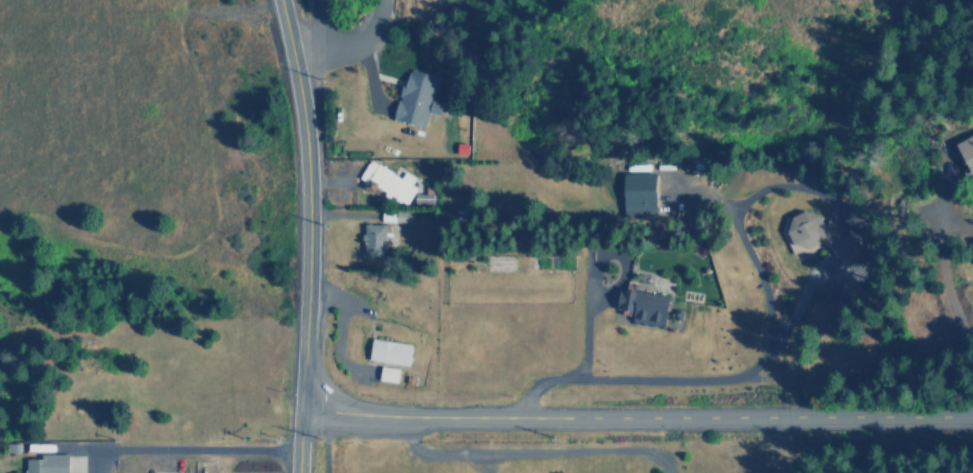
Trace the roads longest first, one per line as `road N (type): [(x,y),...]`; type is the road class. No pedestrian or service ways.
road 1 (tertiary): [(972,418),(299,416)]
road 2 (secondary): [(280,0),(297,85),(307,218),(297,472)]
road 3 (residential): [(298,449),(55,449)]

